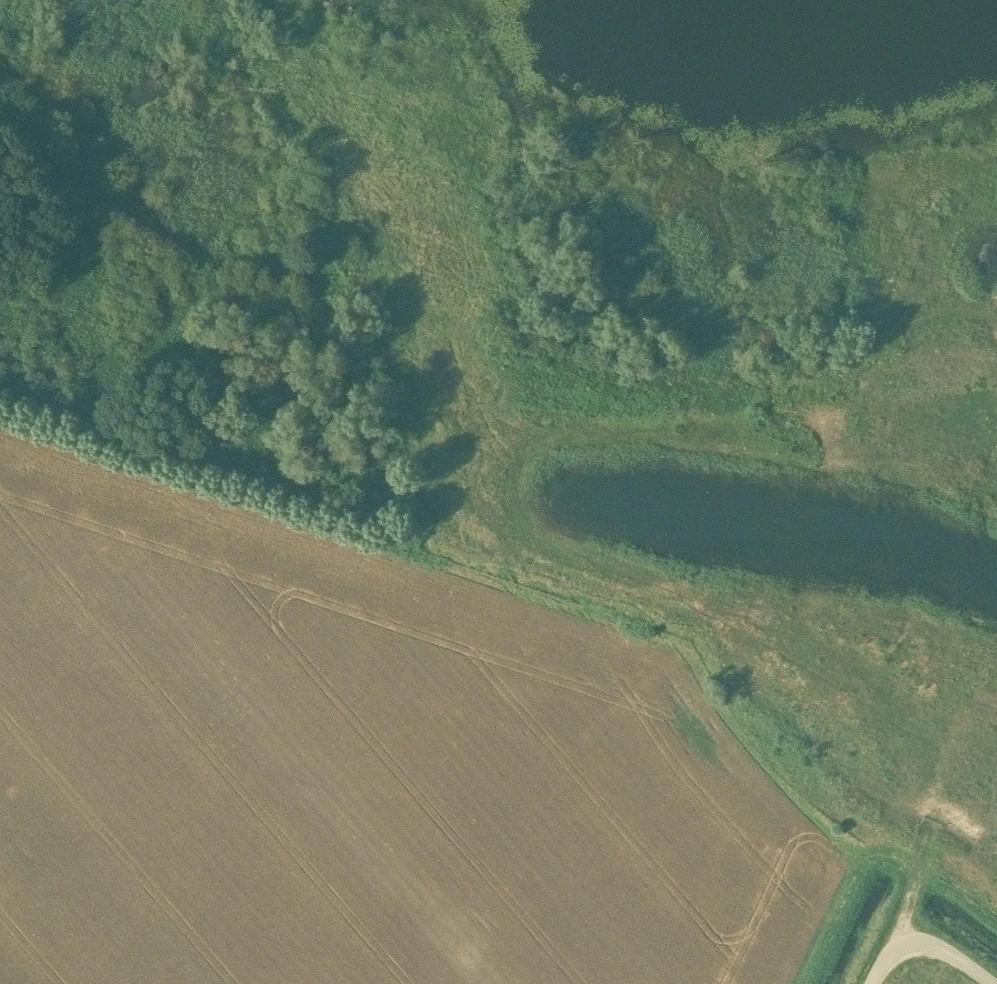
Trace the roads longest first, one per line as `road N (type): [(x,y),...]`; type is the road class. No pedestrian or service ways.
road 1 (unclassified): [(868,983),(888,948),(921,940),(996,983)]

